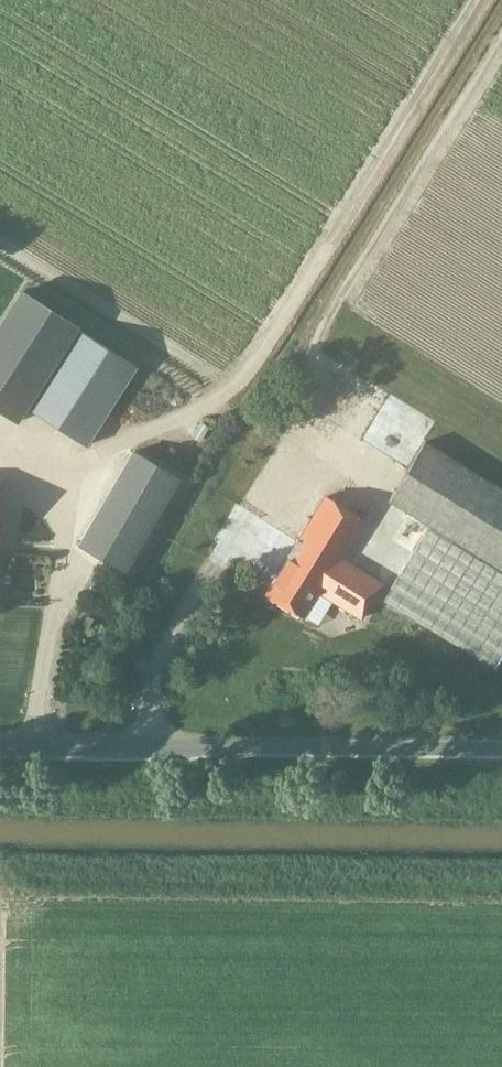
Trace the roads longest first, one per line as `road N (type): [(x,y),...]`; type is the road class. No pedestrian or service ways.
road 1 (unclassified): [(501,750),(0,744)]

